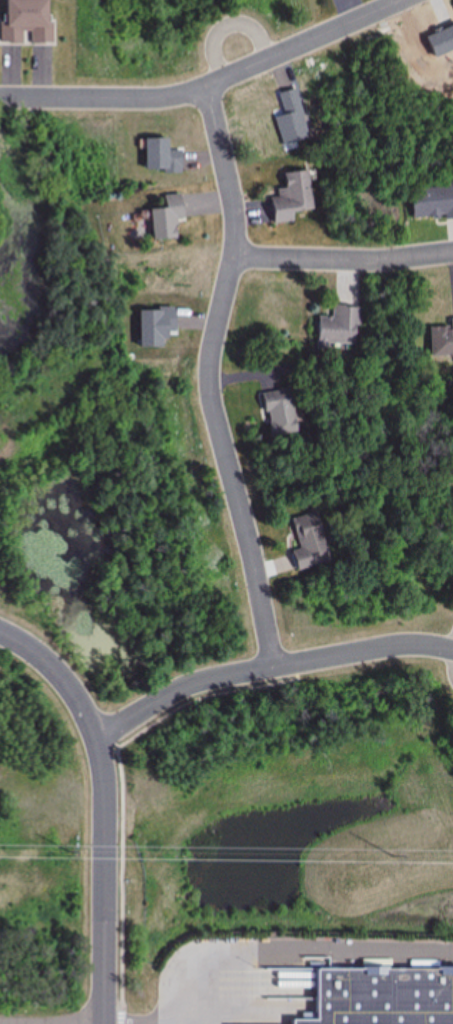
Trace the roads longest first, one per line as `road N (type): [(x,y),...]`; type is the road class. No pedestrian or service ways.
road 1 (residential): [(277,665),(260,565),(212,393),(211,360),(240,213),(212,91)]
road 2 (residential): [(0,99),(158,100),(212,91),(414,0)]
road 3 (residential): [(104,735),(192,683),(396,646),(452,651)]
road 4 (residential): [(0,624),(38,642),(104,735),(110,922)]
road 5 (residential): [(237,259),(390,262),(452,254)]

